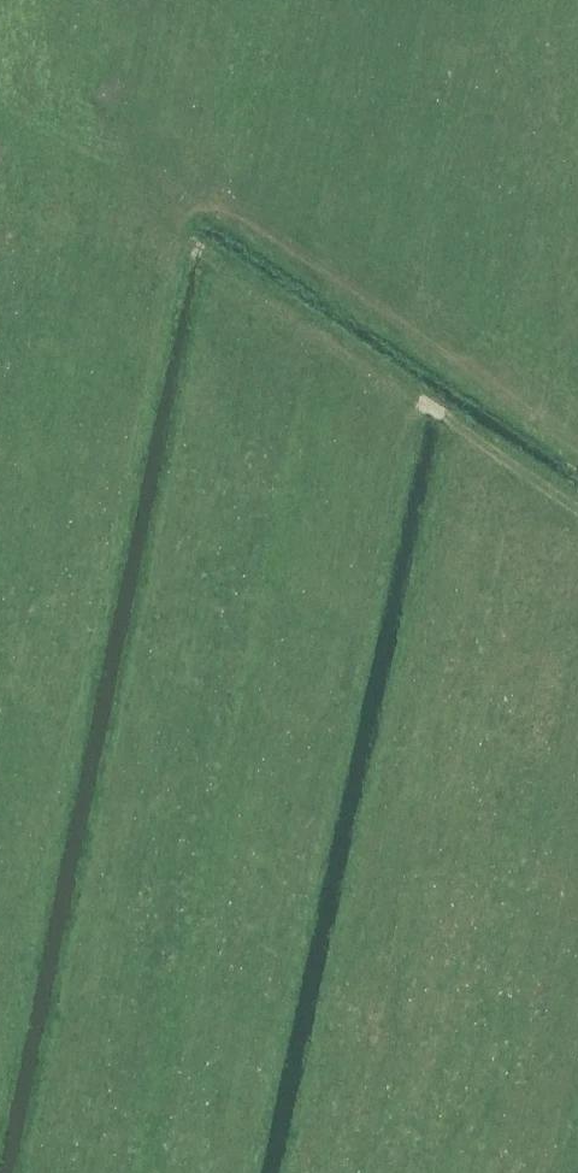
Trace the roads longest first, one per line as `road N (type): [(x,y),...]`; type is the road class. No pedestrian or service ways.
road 1 (track): [(577,507),(334,341)]

